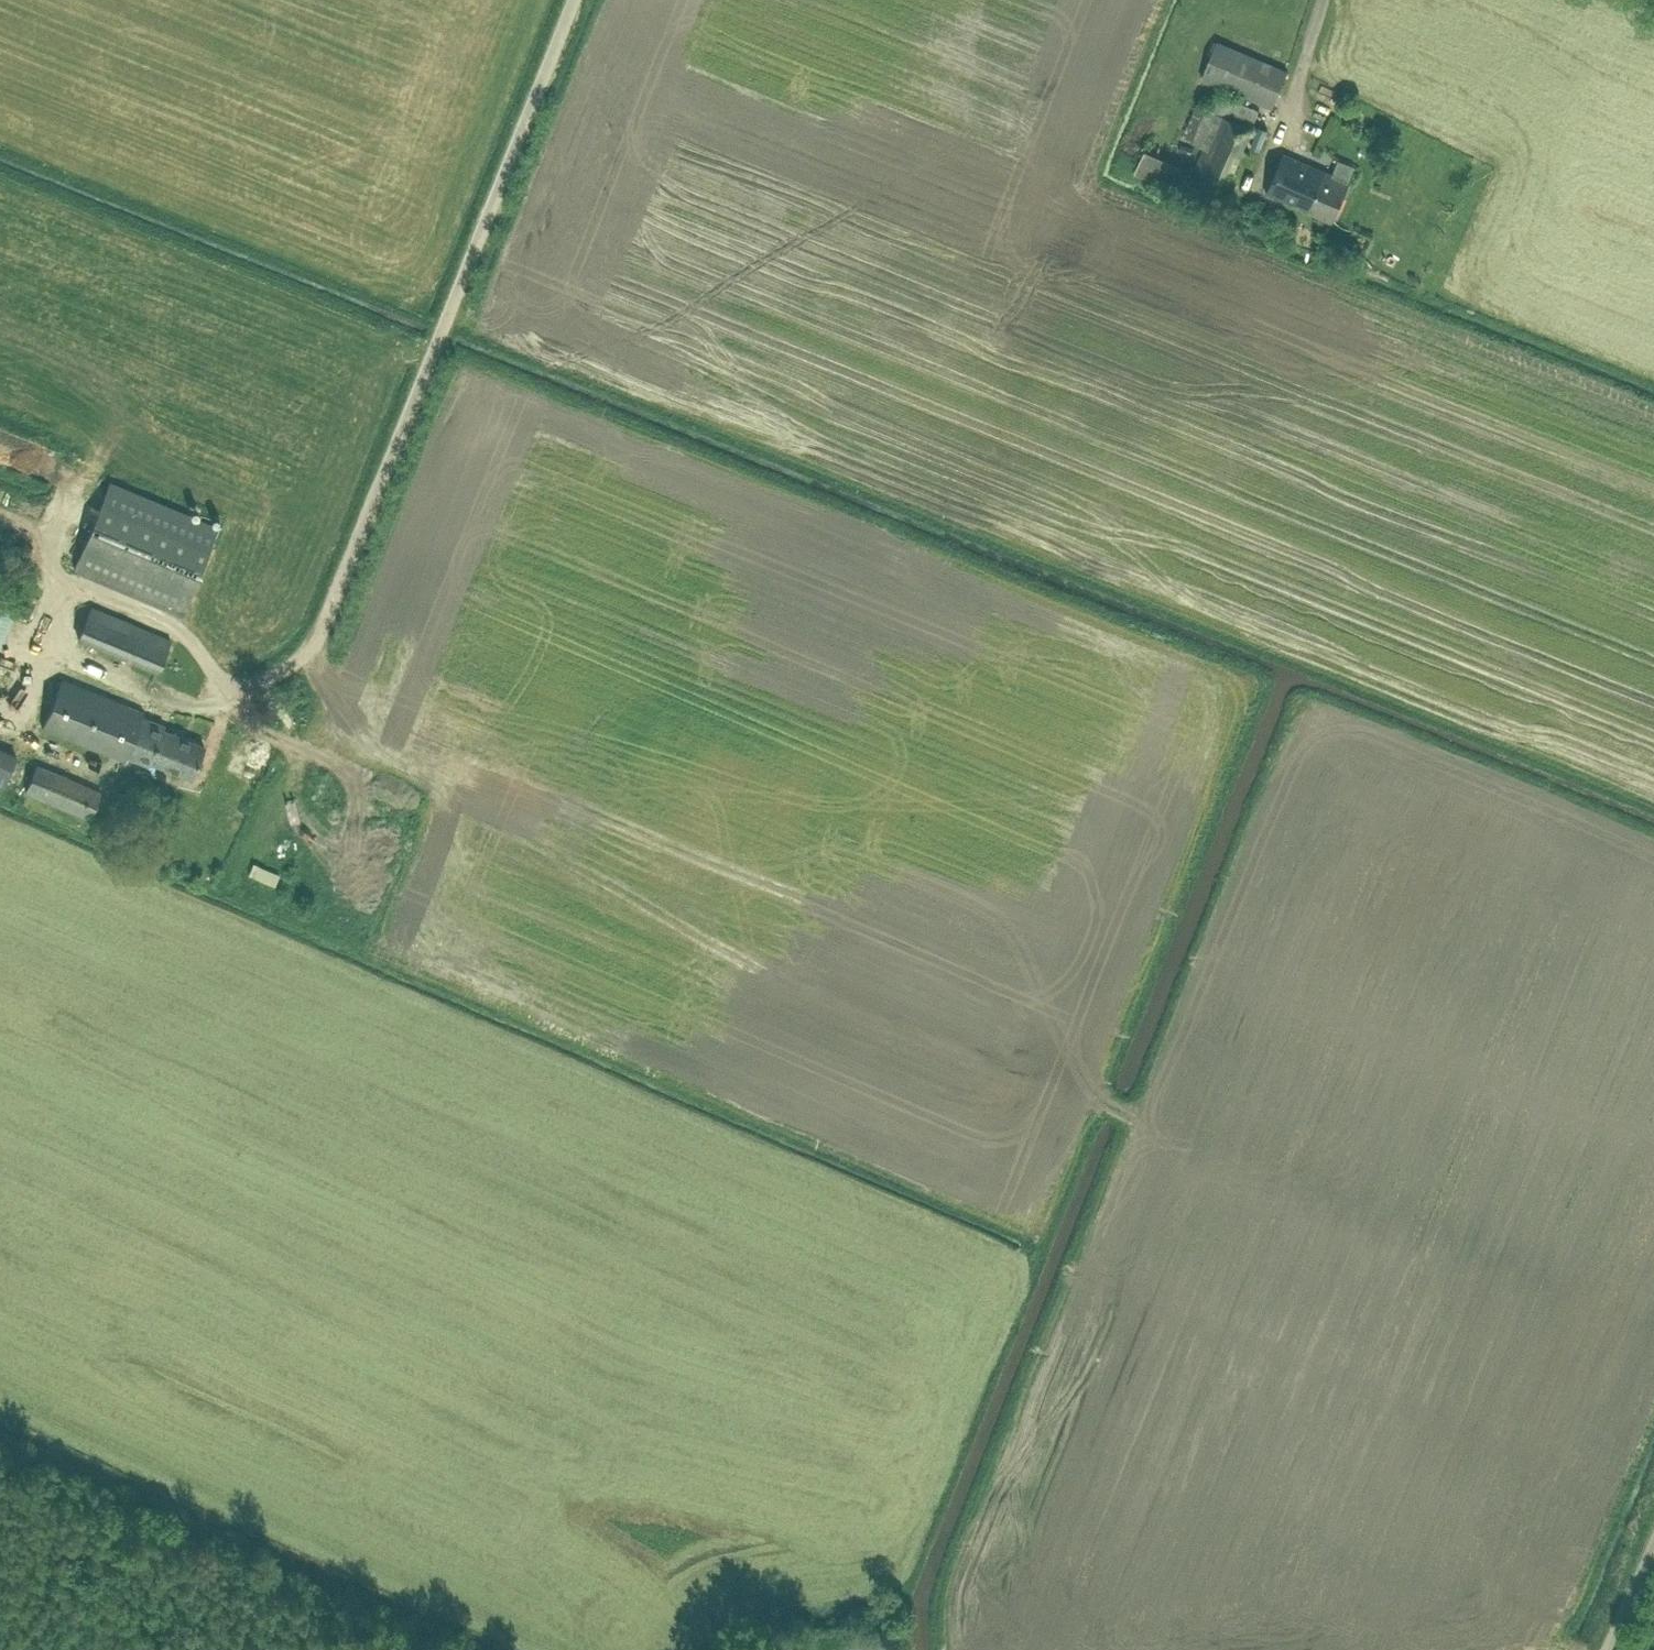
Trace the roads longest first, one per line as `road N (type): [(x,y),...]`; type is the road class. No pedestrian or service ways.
road 1 (unclassified): [(241,696),(322,629),(572,0)]

